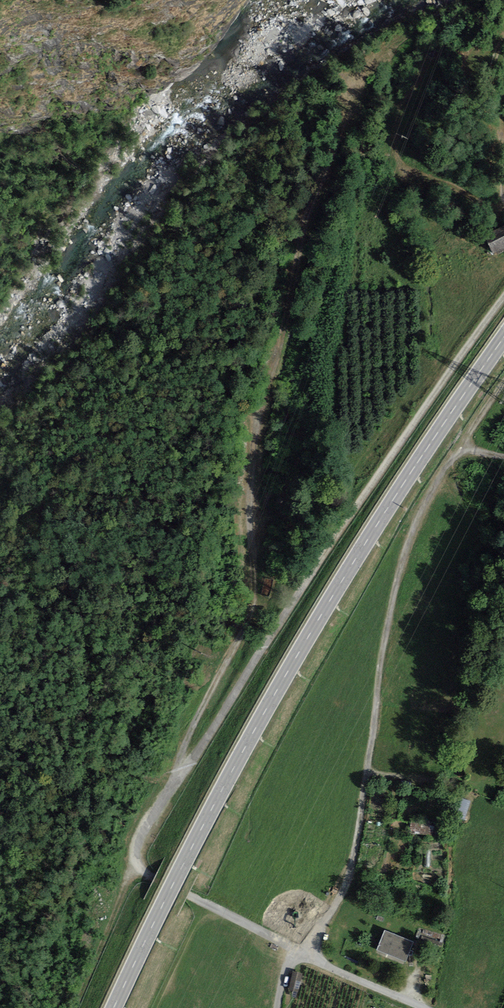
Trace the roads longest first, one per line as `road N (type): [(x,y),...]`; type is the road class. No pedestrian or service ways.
road 1 (secondary): [(503,340),(361,550),(275,694),(114,1007)]
road 2 (track): [(147,876),(132,866),(149,823),(347,520),(503,300)]
road 3 (track): [(181,778),(188,737),(254,602),(259,396),(290,303),(318,167),(346,116)]
road 4 (track): [(430,495),(389,614),(349,879),(287,970),(278,1007)]
road 5 (track): [(132,866),(74,1007)]
road 6 (track): [(503,379),(430,495)]
road 7 (residential): [(425,1007),(303,953)]

